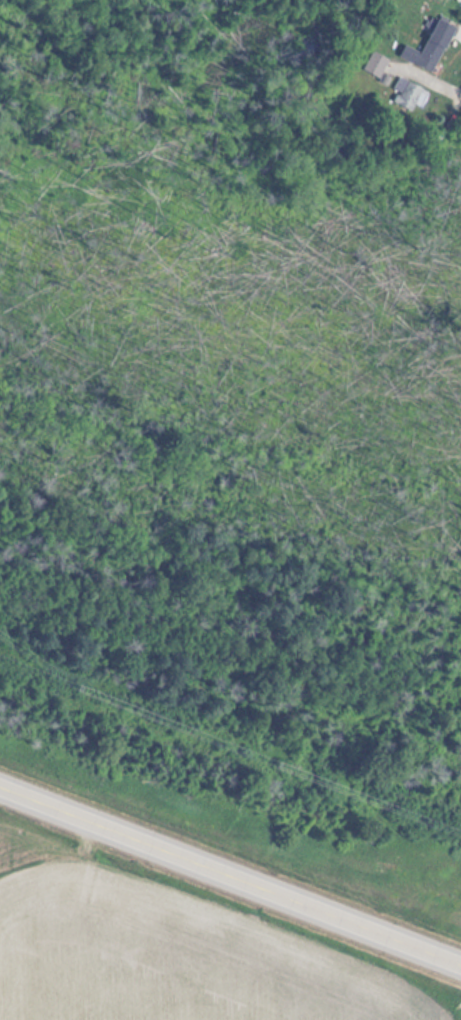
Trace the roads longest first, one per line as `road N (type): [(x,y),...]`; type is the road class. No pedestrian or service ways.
road 1 (primary): [(0,784),(460,965)]

